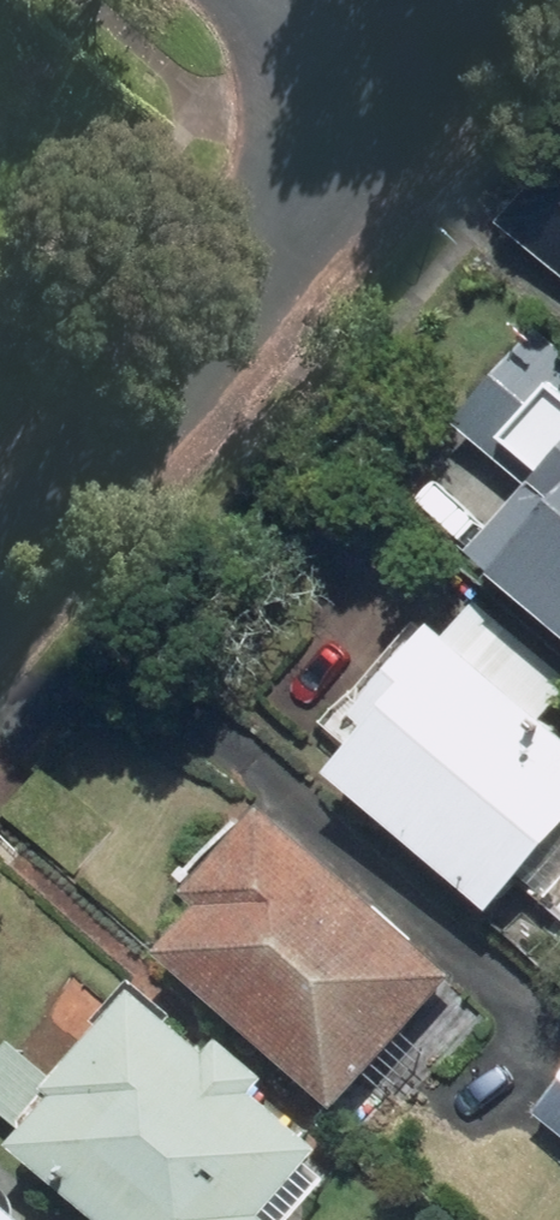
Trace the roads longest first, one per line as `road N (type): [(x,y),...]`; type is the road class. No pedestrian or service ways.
road 1 (residential): [(410,113),(0,583)]
road 2 (residential): [(410,113),(276,0)]
road 3 (residential): [(506,0),(410,113)]

